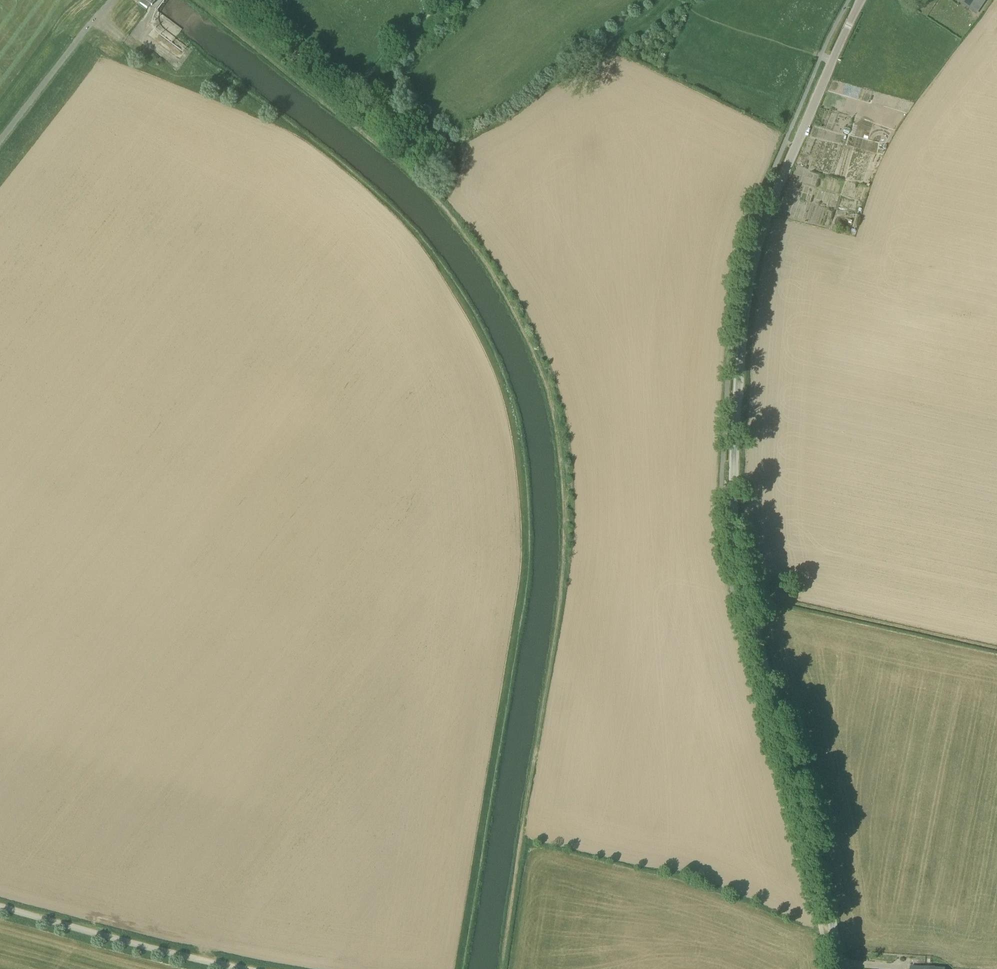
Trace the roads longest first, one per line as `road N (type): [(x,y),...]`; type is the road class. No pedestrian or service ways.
road 1 (tertiary): [(841,968),(741,549),(737,465),(757,255),(863,0)]
road 2 (unclassified): [(246,968),(0,907)]

